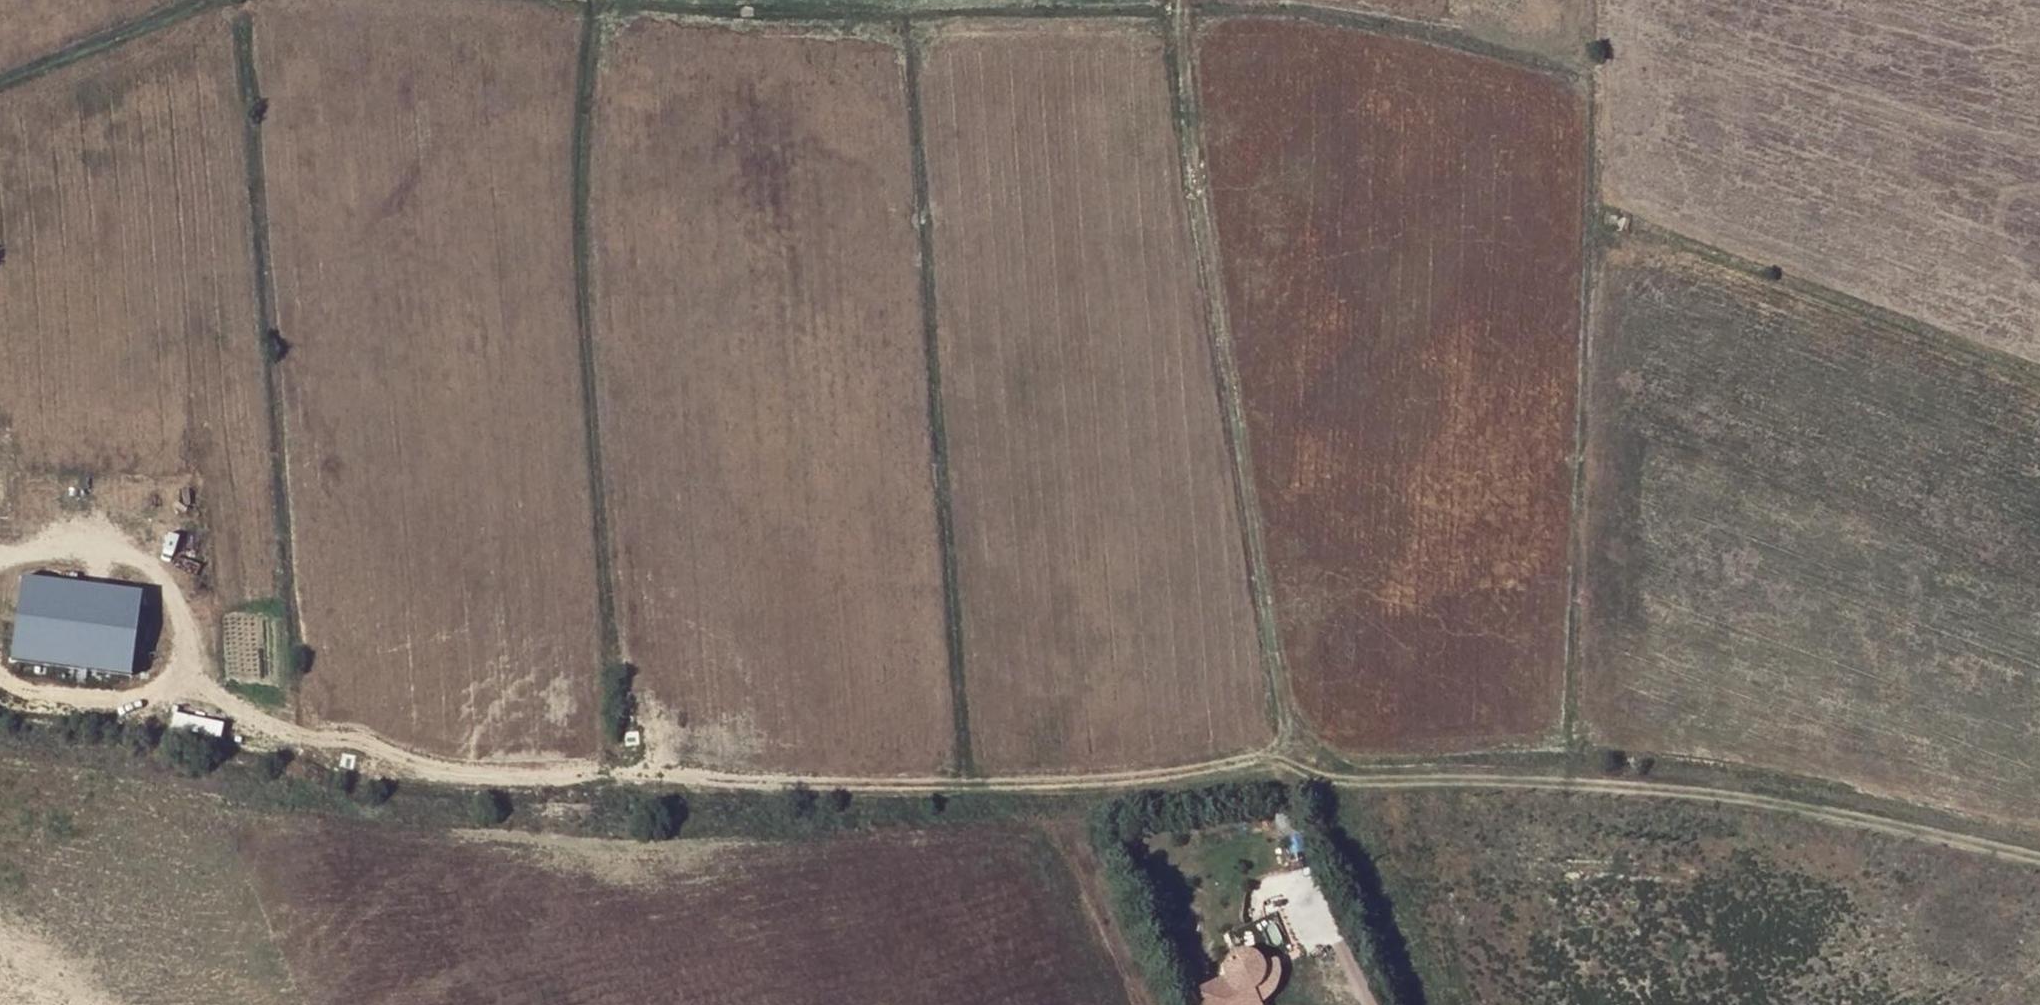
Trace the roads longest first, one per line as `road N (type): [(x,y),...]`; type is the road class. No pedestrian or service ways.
road 1 (track): [(0,677),(52,693),(129,702),(208,694),(292,740),(451,776),(639,764),(712,779),(1003,786),(1275,764),(1334,778)]
road 2 (track): [(1181,0),(1182,72),(1296,769)]
road 3 (track): [(1275,782),(1302,866),(1365,1004)]

